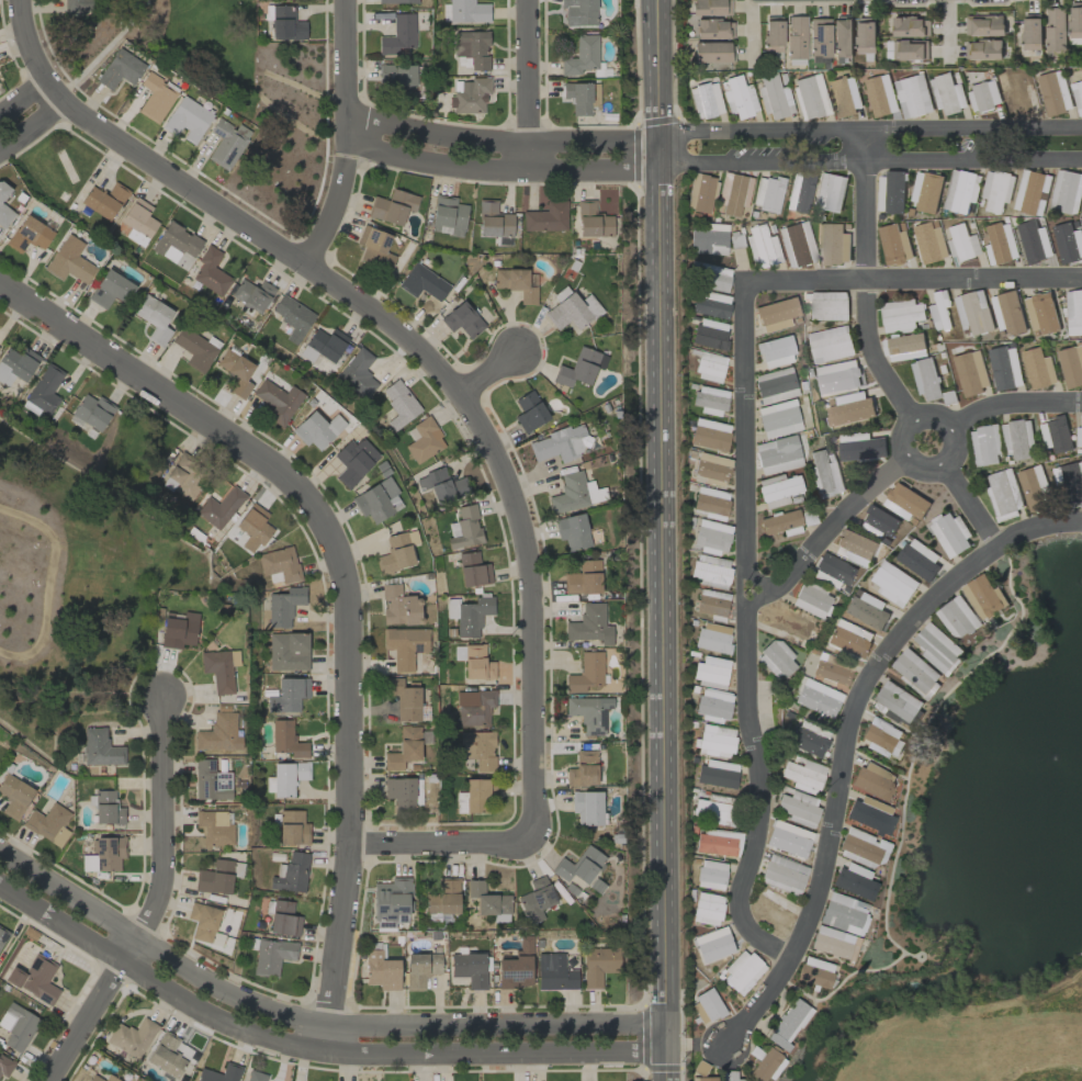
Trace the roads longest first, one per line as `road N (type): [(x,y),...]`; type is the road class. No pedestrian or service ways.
road 1 (residential): [(15,0),(22,46),(60,105),(392,324),(461,394),(517,510),(533,680),(527,833),(505,842),(349,842)]
road 2 (residential): [(0,285),(288,482),(336,552),(348,598),(349,842),(322,1054)]
road 3 (tertiary): [(667,1026),(362,1027),(279,1014),(188,972),(0,855)]
road 4 (tertiary): [(0,888),(194,1013),(322,1054),(667,1054)]
road 5 (residential): [(741,279),(745,600),(762,820),(740,908),(755,934),(794,959)]
road 6 (residential): [(1081,521),(996,548),(923,608),(865,679),(845,728),(822,862),(794,959),(722,1046)]
road 7 (secondary): [(660,0),(665,600)]
road 8 (residential): [(1081,132),(663,134)]
road 9 (residential): [(663,162),(1081,160)]
road 10 (residential): [(158,697),(162,883),(51,1080)]
road 11 (residential): [(741,279),(1081,277)]
road 12 (secondary): [(665,728),(667,1054)]
road 13 (residential): [(343,126),(432,149),(528,158),(663,156)]
road 14 (residential): [(866,133),(866,340),(914,421)]
road 15 (residential): [(344,0),(342,170),(328,221),(301,263)]
road 16 (residential): [(906,457),(852,500),(786,578),(745,600)]
road 17 (residential): [(921,418),(904,431),(903,451),(915,465),(935,468),(951,454),(951,432),(943,421),(921,418)]
road 18 (residential): [(524,0),(528,158)]
road 19 (residential): [(1081,404),(1005,404),(948,427)]
road 20 (secondary): [(665,600),(665,728)]

